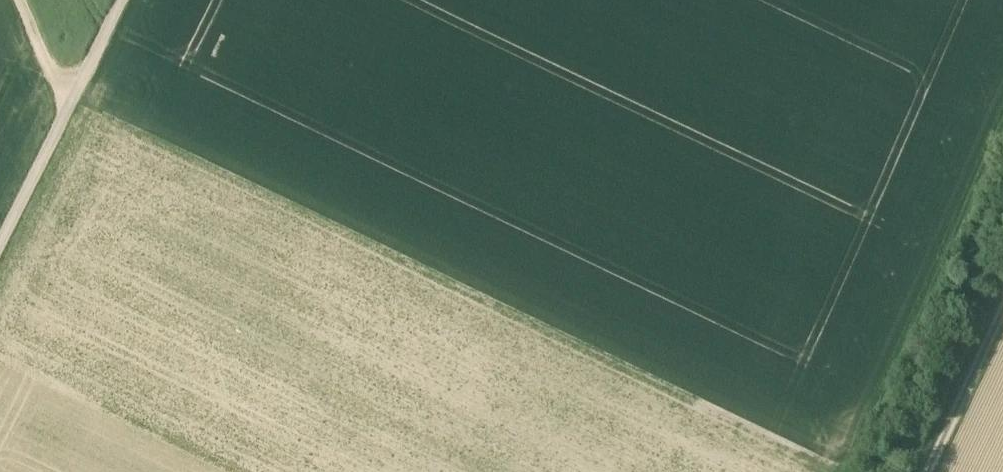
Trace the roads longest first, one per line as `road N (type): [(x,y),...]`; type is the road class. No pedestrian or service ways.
road 1 (track): [(1002,124),(846,471)]
road 2 (track): [(122,0),(0,245)]
road 3 (track): [(1002,318),(932,471)]

